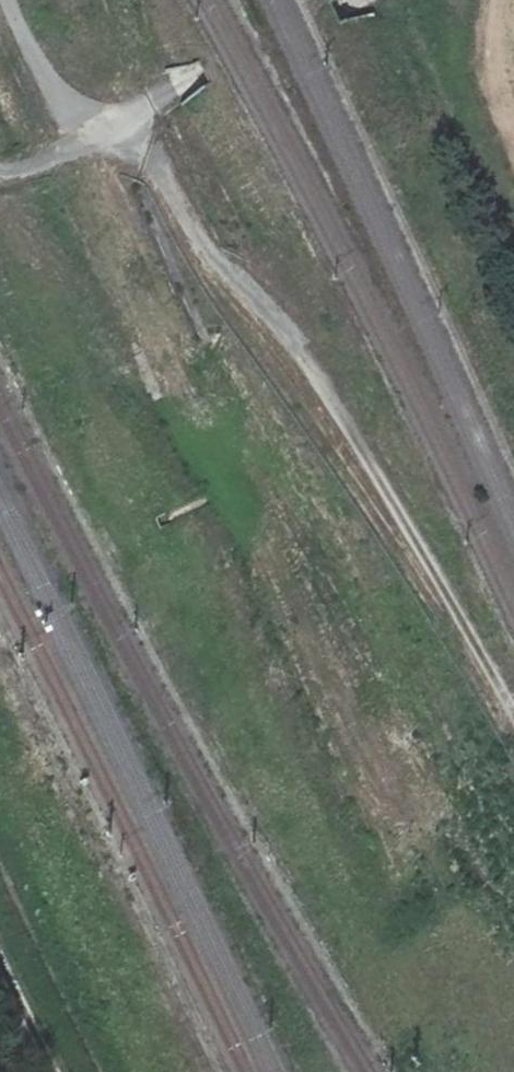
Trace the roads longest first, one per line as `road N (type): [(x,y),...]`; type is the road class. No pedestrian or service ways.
road 1 (track): [(9,0),(32,55),(69,104),(150,155),(221,263),(298,342),(513,711)]
road 2 (track): [(353,0),(37,163),(0,170)]
road 3 (track): [(0,961),(53,1071)]

